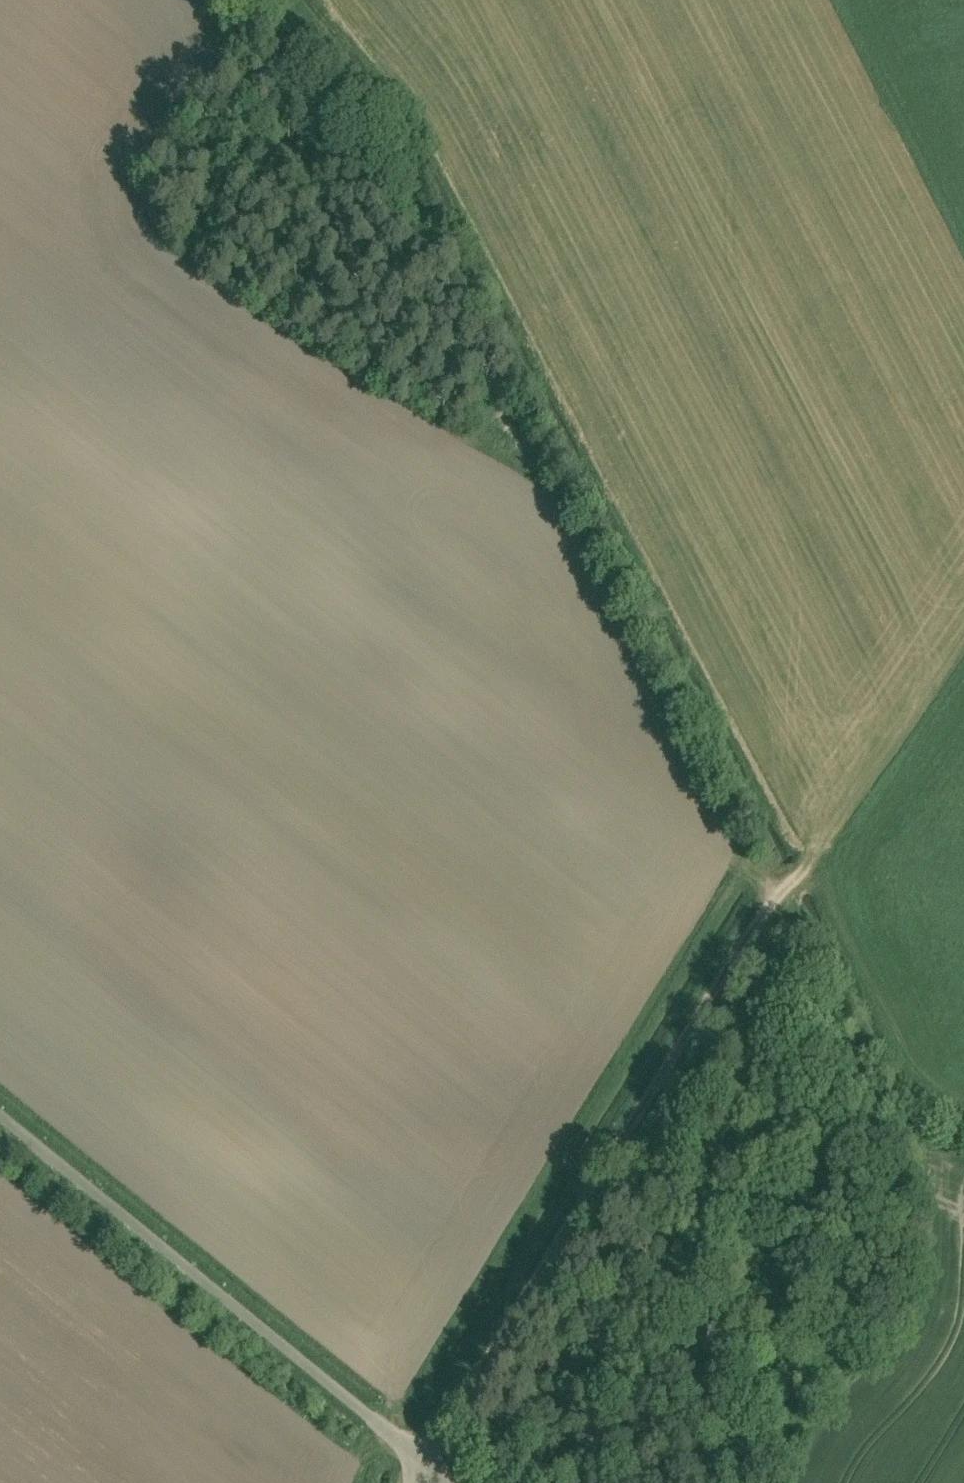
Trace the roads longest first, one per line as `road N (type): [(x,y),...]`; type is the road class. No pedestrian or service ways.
road 1 (track): [(420,1463),(774,895),(798,879),(820,843)]
road 2 (residential): [(420,1463),(0,1118)]

